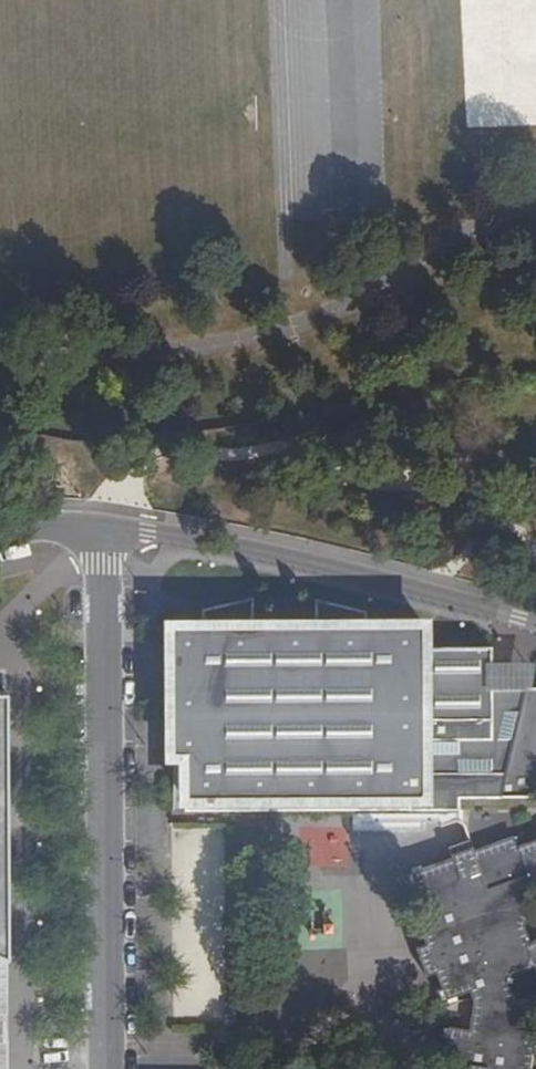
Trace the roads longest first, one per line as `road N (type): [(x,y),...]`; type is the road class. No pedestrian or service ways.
road 1 (unclassified): [(103,526),(109,1068)]
road 2 (unclassified): [(535,622),(278,550),(103,526)]

